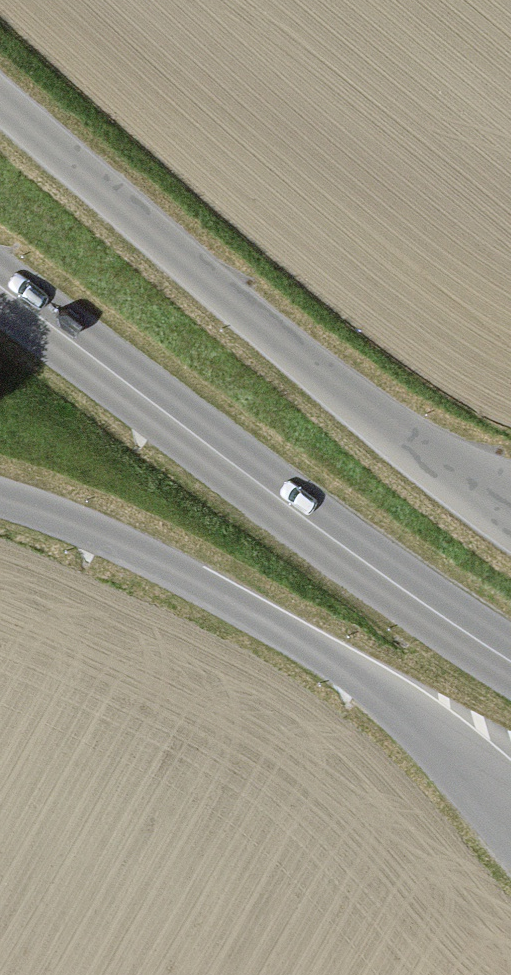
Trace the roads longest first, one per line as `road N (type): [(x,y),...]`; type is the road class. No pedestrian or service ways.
road 1 (primary): [(510,502),(326,376),(0,99)]
road 2 (secondary): [(510,661),(336,542),(0,287)]
road 3 (primary): [(0,496),(128,548),(311,647),(510,792)]

